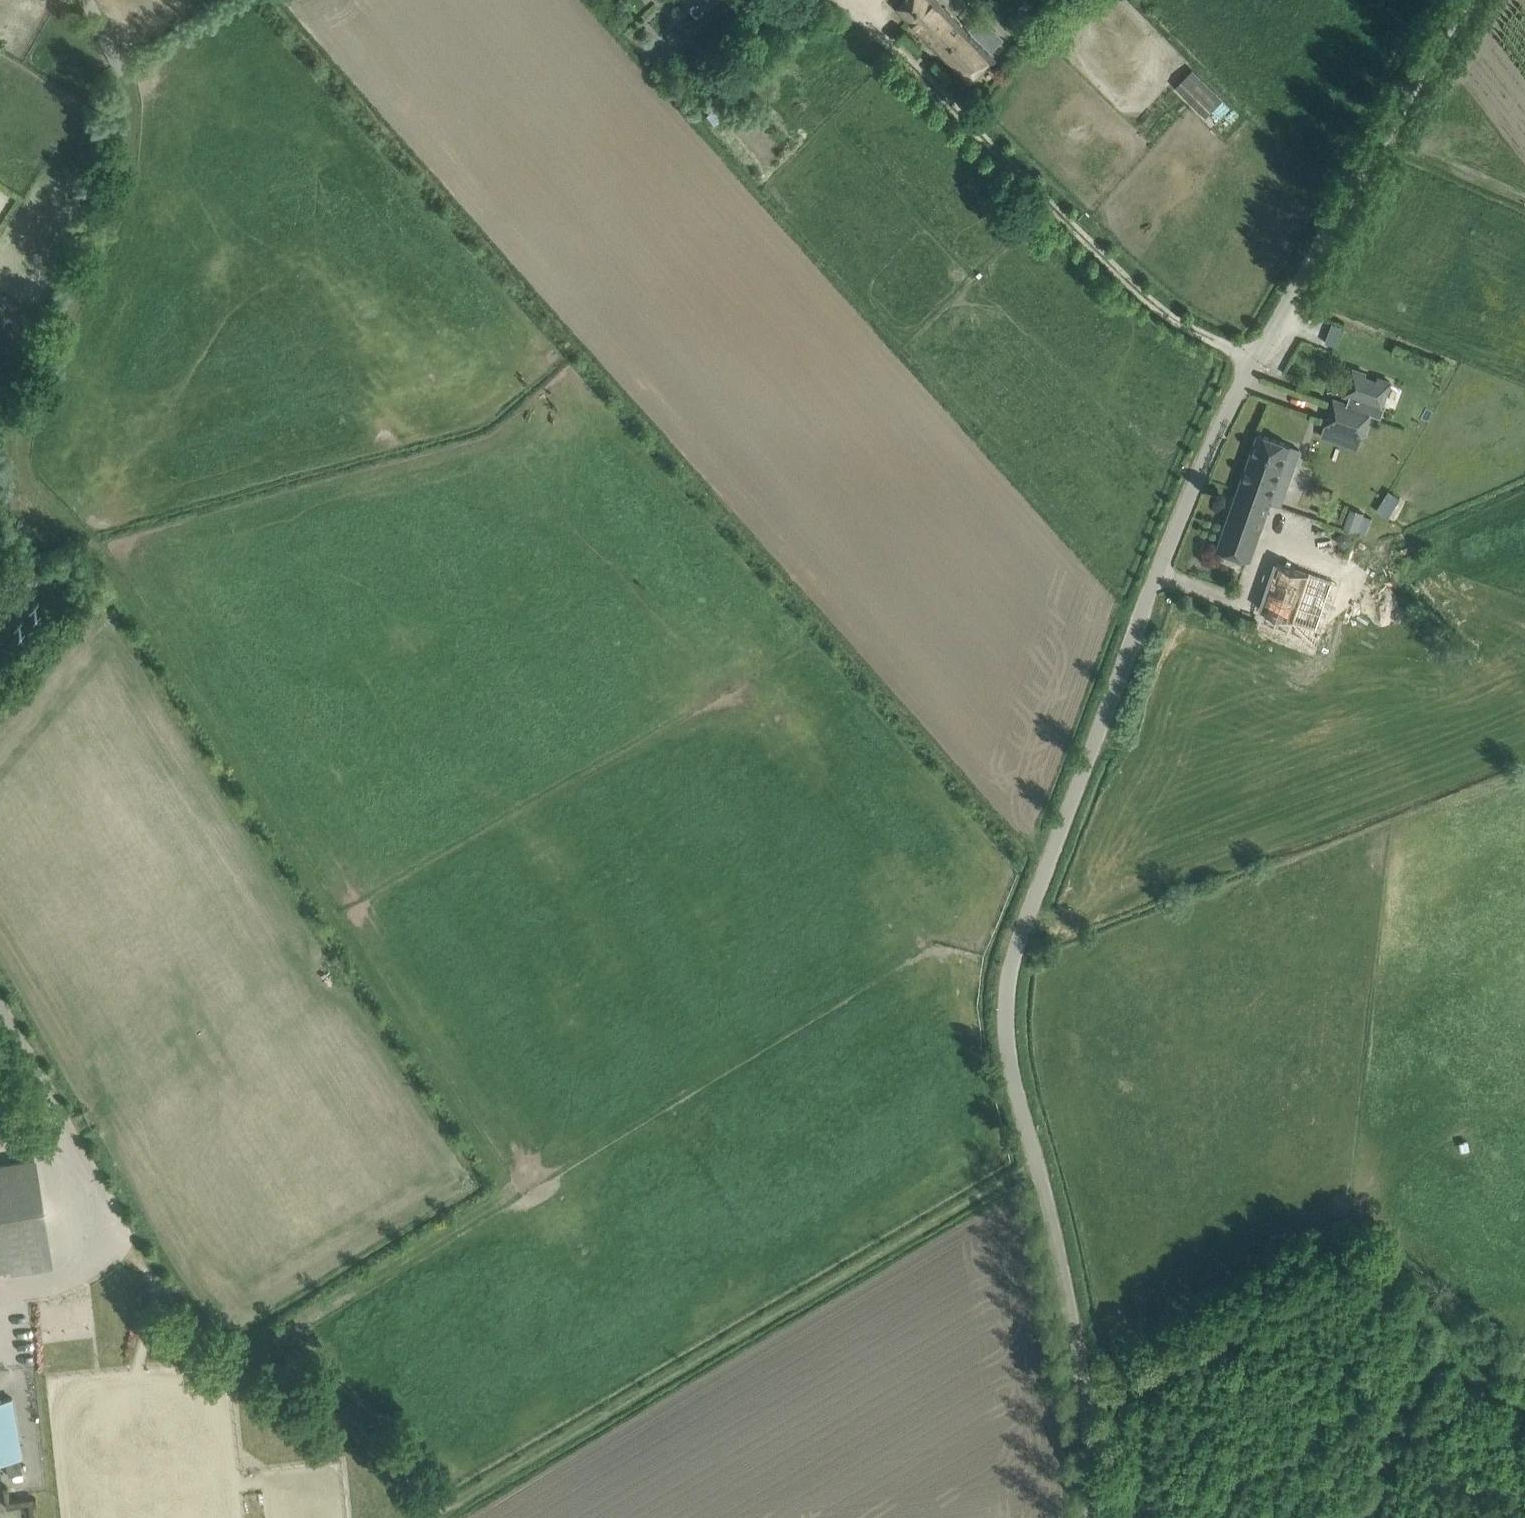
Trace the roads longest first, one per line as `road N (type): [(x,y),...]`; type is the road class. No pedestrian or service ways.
road 1 (unclassified): [(1088,1517),(1078,1367),(1015,1087),(1004,1000),(1019,935),(1209,445),(1464,0)]
road 2 (track): [(1255,362),(1177,319),(1117,270),(846,0)]
road 3 (unclassified): [(123,1188),(0,996)]

